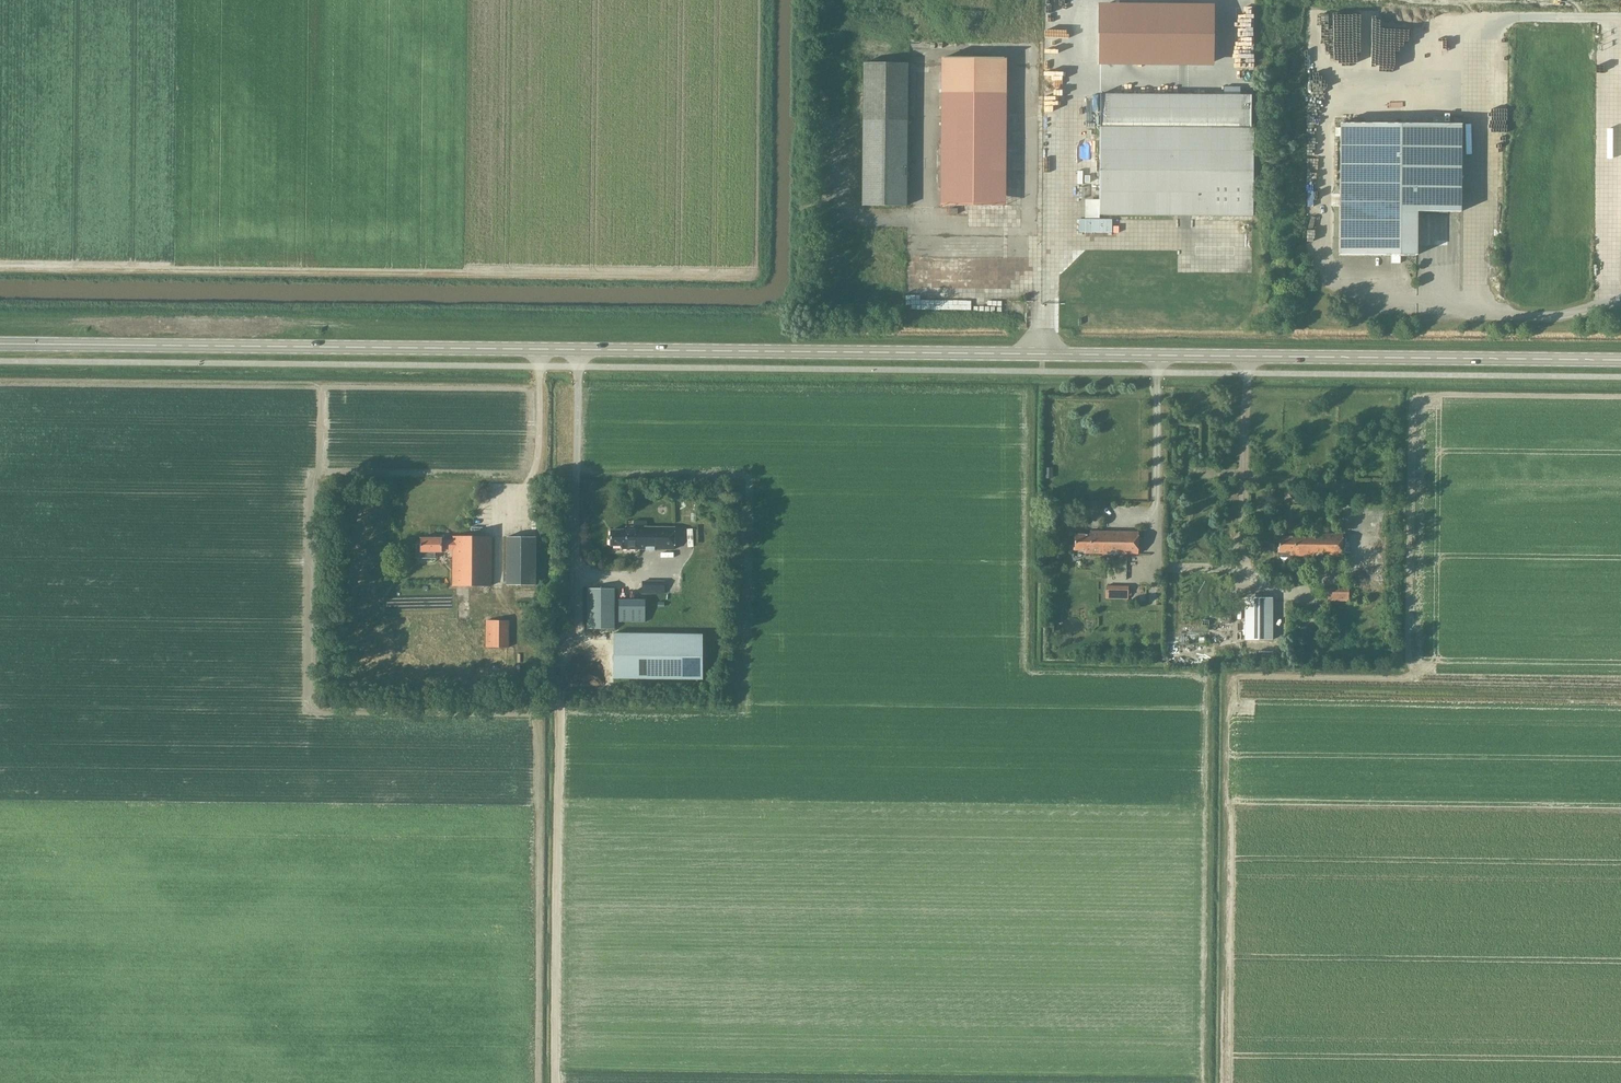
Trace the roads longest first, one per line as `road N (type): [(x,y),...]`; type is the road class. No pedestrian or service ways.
road 1 (secondary): [(0,344),(1620,359)]

